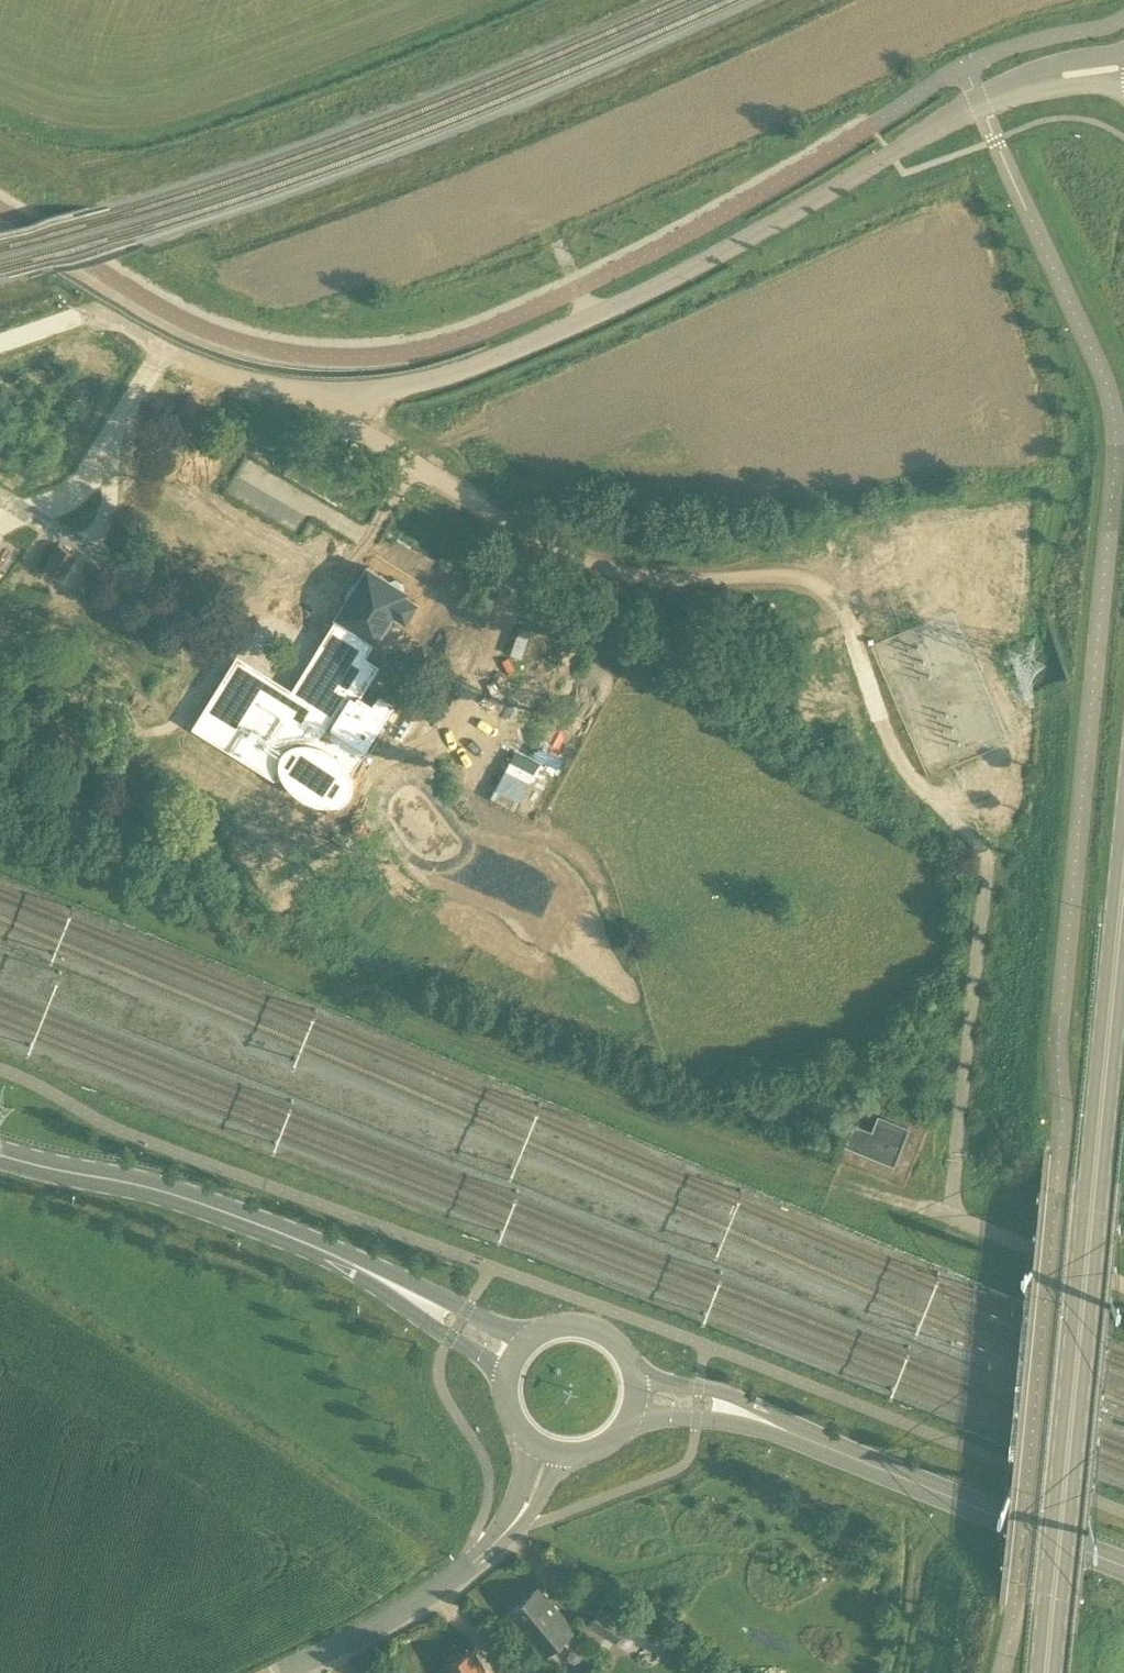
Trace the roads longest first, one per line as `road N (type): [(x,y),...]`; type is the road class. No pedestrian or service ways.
road 1 (unclassified): [(837,597),(799,578),(650,578),(562,552),(382,447),(337,412),(325,391),(420,382),(591,316),(997,94)]
road 2 (primary): [(1045,1672),(1123,906)]
road 3 (tertiary): [(0,1154),(137,1184),(301,1242),(511,1355)]
road 4 (tertiary): [(1123,1567),(736,1412),(634,1395)]
road 5 (unclassified): [(280,1672),(423,1597),(479,1556)]
road 6 (tertiary): [(634,1395),(620,1347),(576,1323),(528,1336),(511,1355)]
road 7 (unclassified): [(1123,52),(1066,62),(997,94)]
road 8 (unclassified): [(997,94),(1123,84)]
road 9 (track): [(633,683),(694,578)]

